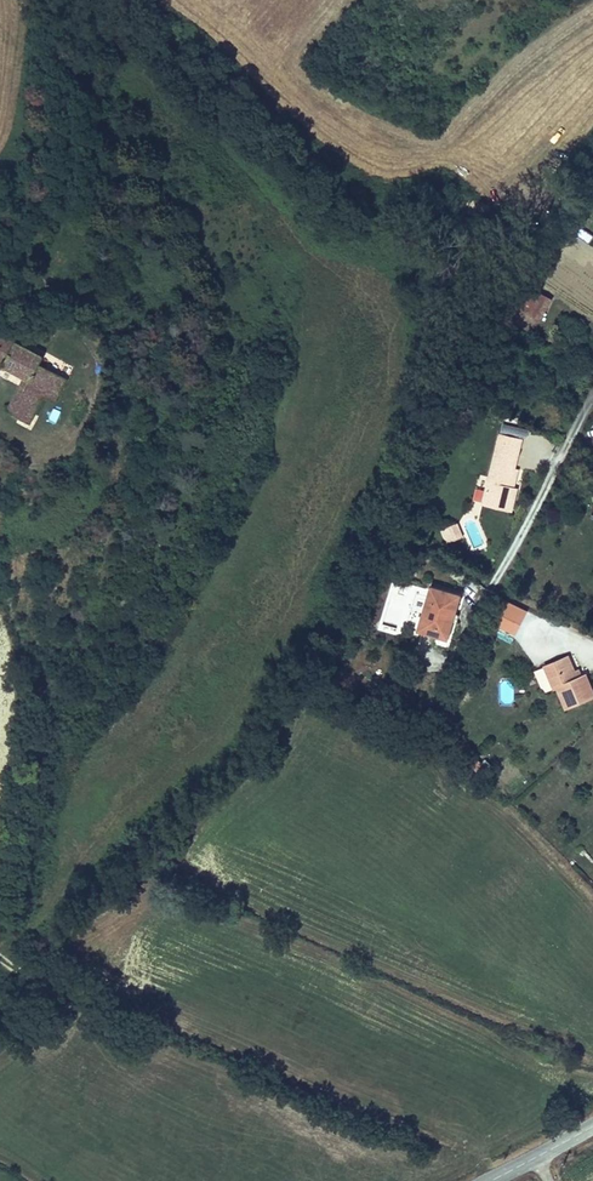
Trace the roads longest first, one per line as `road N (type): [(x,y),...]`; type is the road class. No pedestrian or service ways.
road 1 (tertiary): [(481,1180),(592,1120)]

